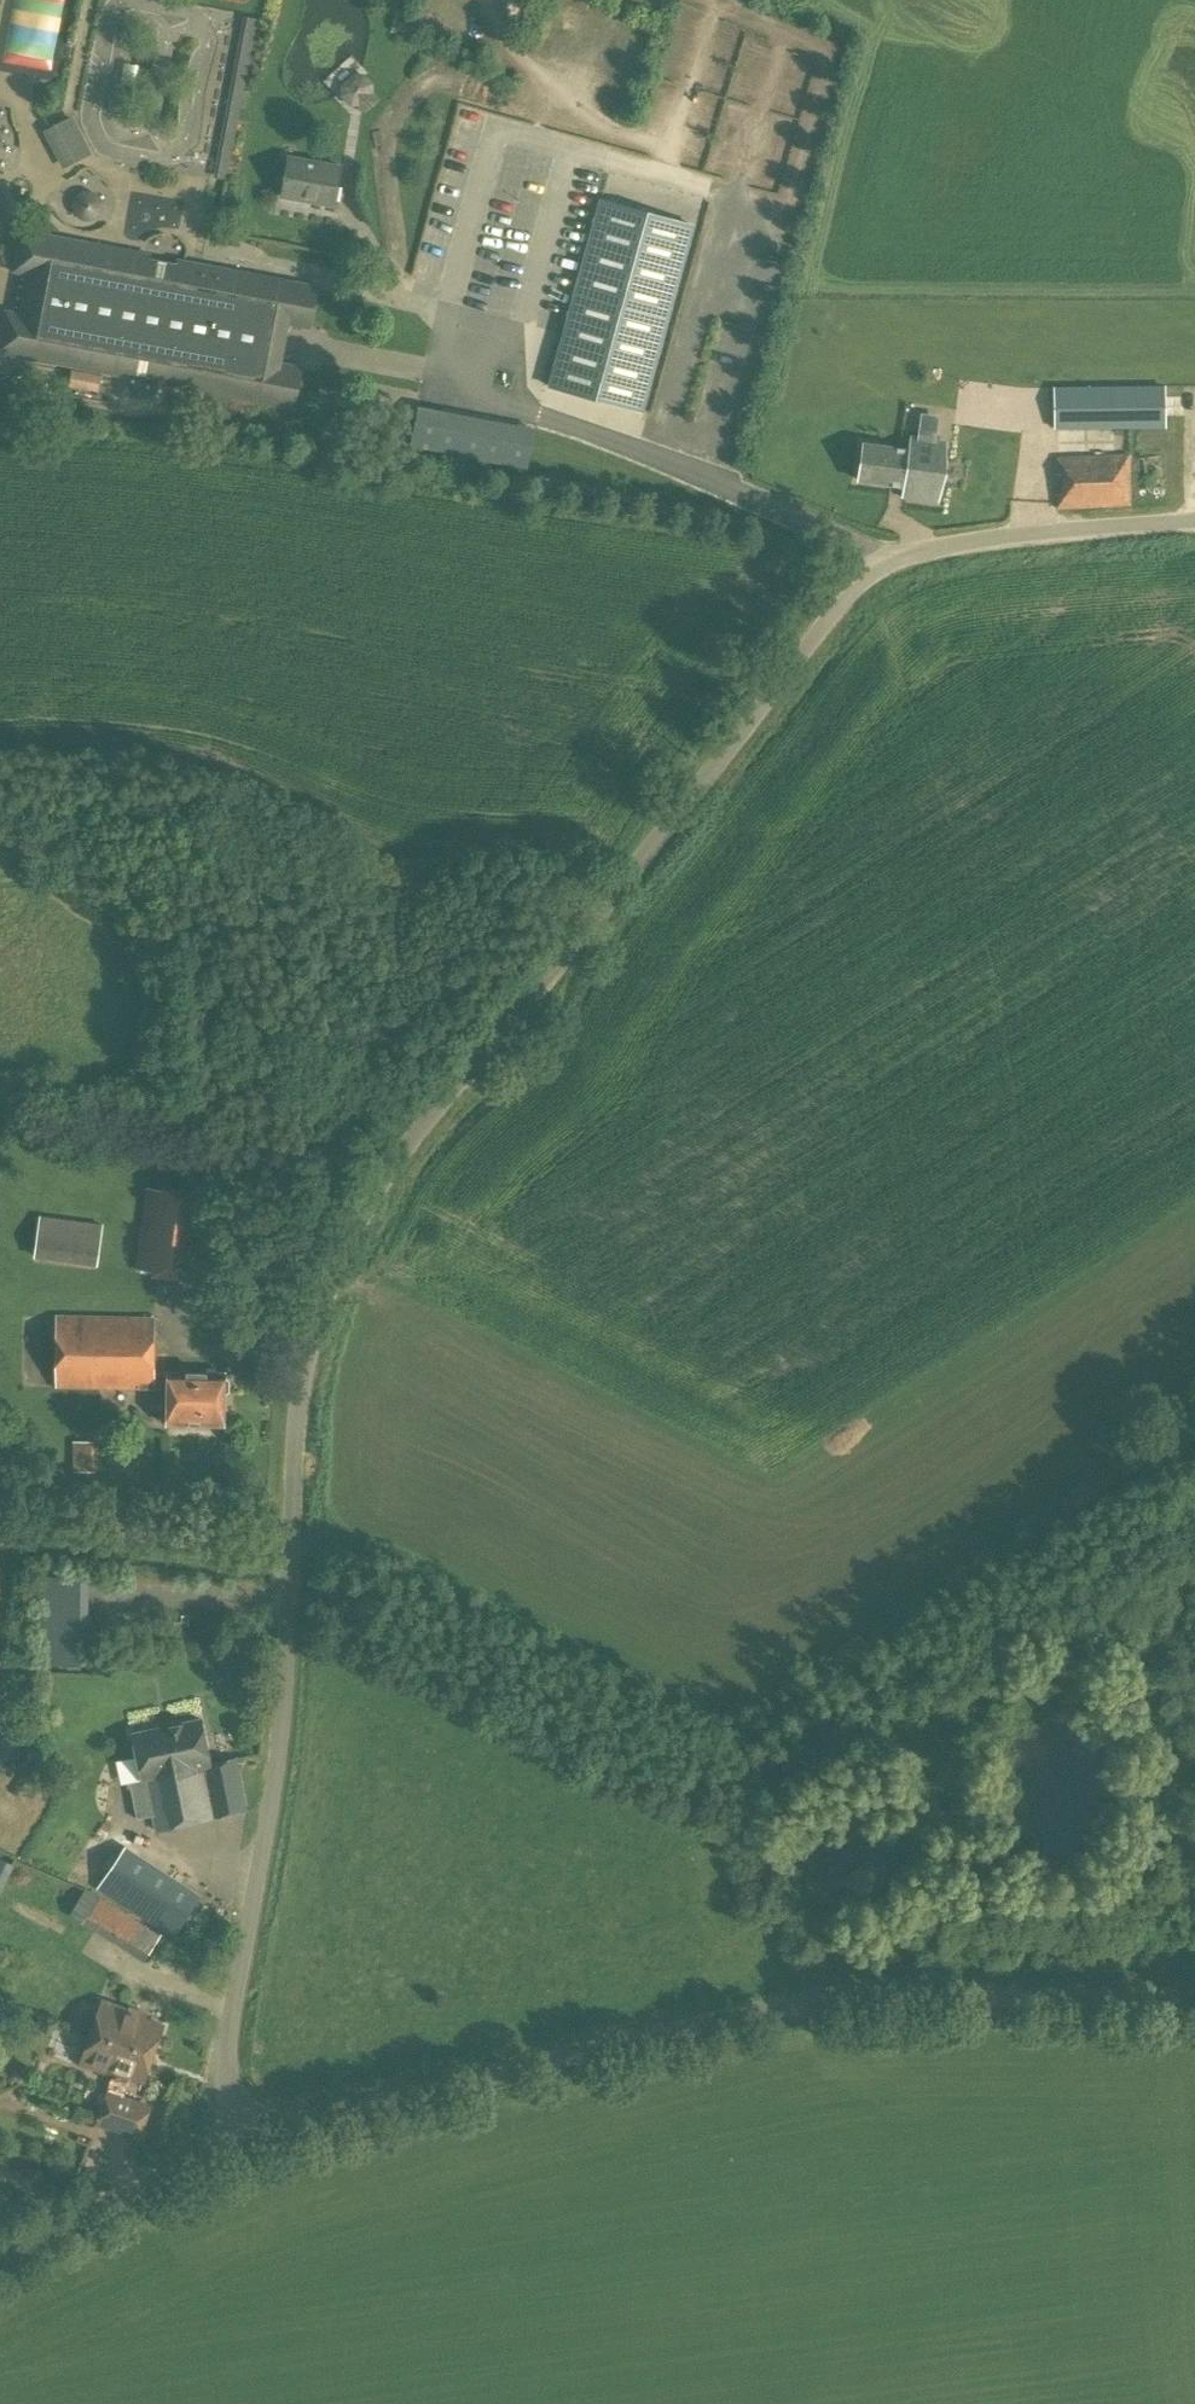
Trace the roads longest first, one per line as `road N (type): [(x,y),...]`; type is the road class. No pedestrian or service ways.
road 1 (unclassified): [(291,1552),(302,1388),(315,1328),(387,1169),(854,586),(914,552),(1194,518)]
road 2 (unclassified): [(247,2142),(357,2099),(833,1994),(1194,1998)]
road 3 (unclassified): [(247,2142),(224,2064),(226,2031),(279,1745),(291,1552)]
road 4 (unclassified): [(291,1552),(0,1523)]
road 5 (unclassified): [(0,2254),(247,2142)]

